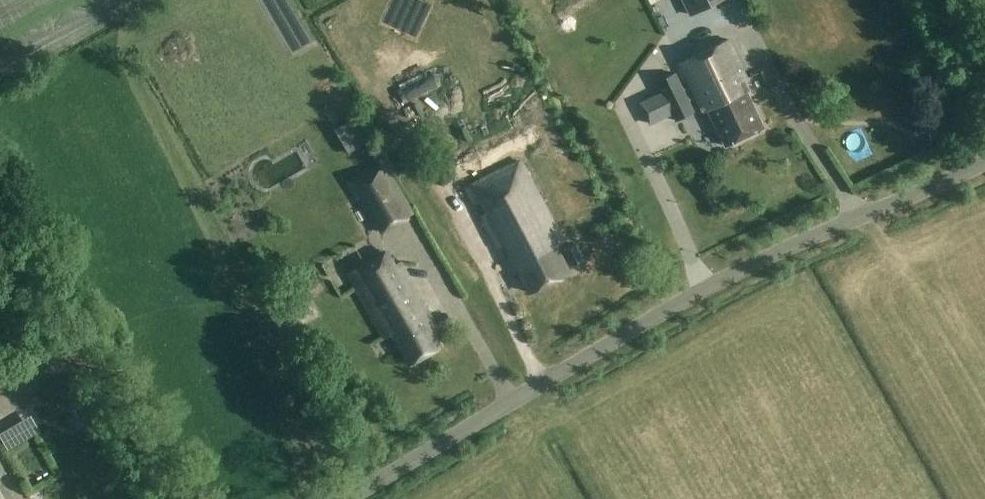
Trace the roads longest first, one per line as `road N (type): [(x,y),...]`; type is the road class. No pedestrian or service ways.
road 1 (unclassified): [(984,163),(716,283),(350,498)]

